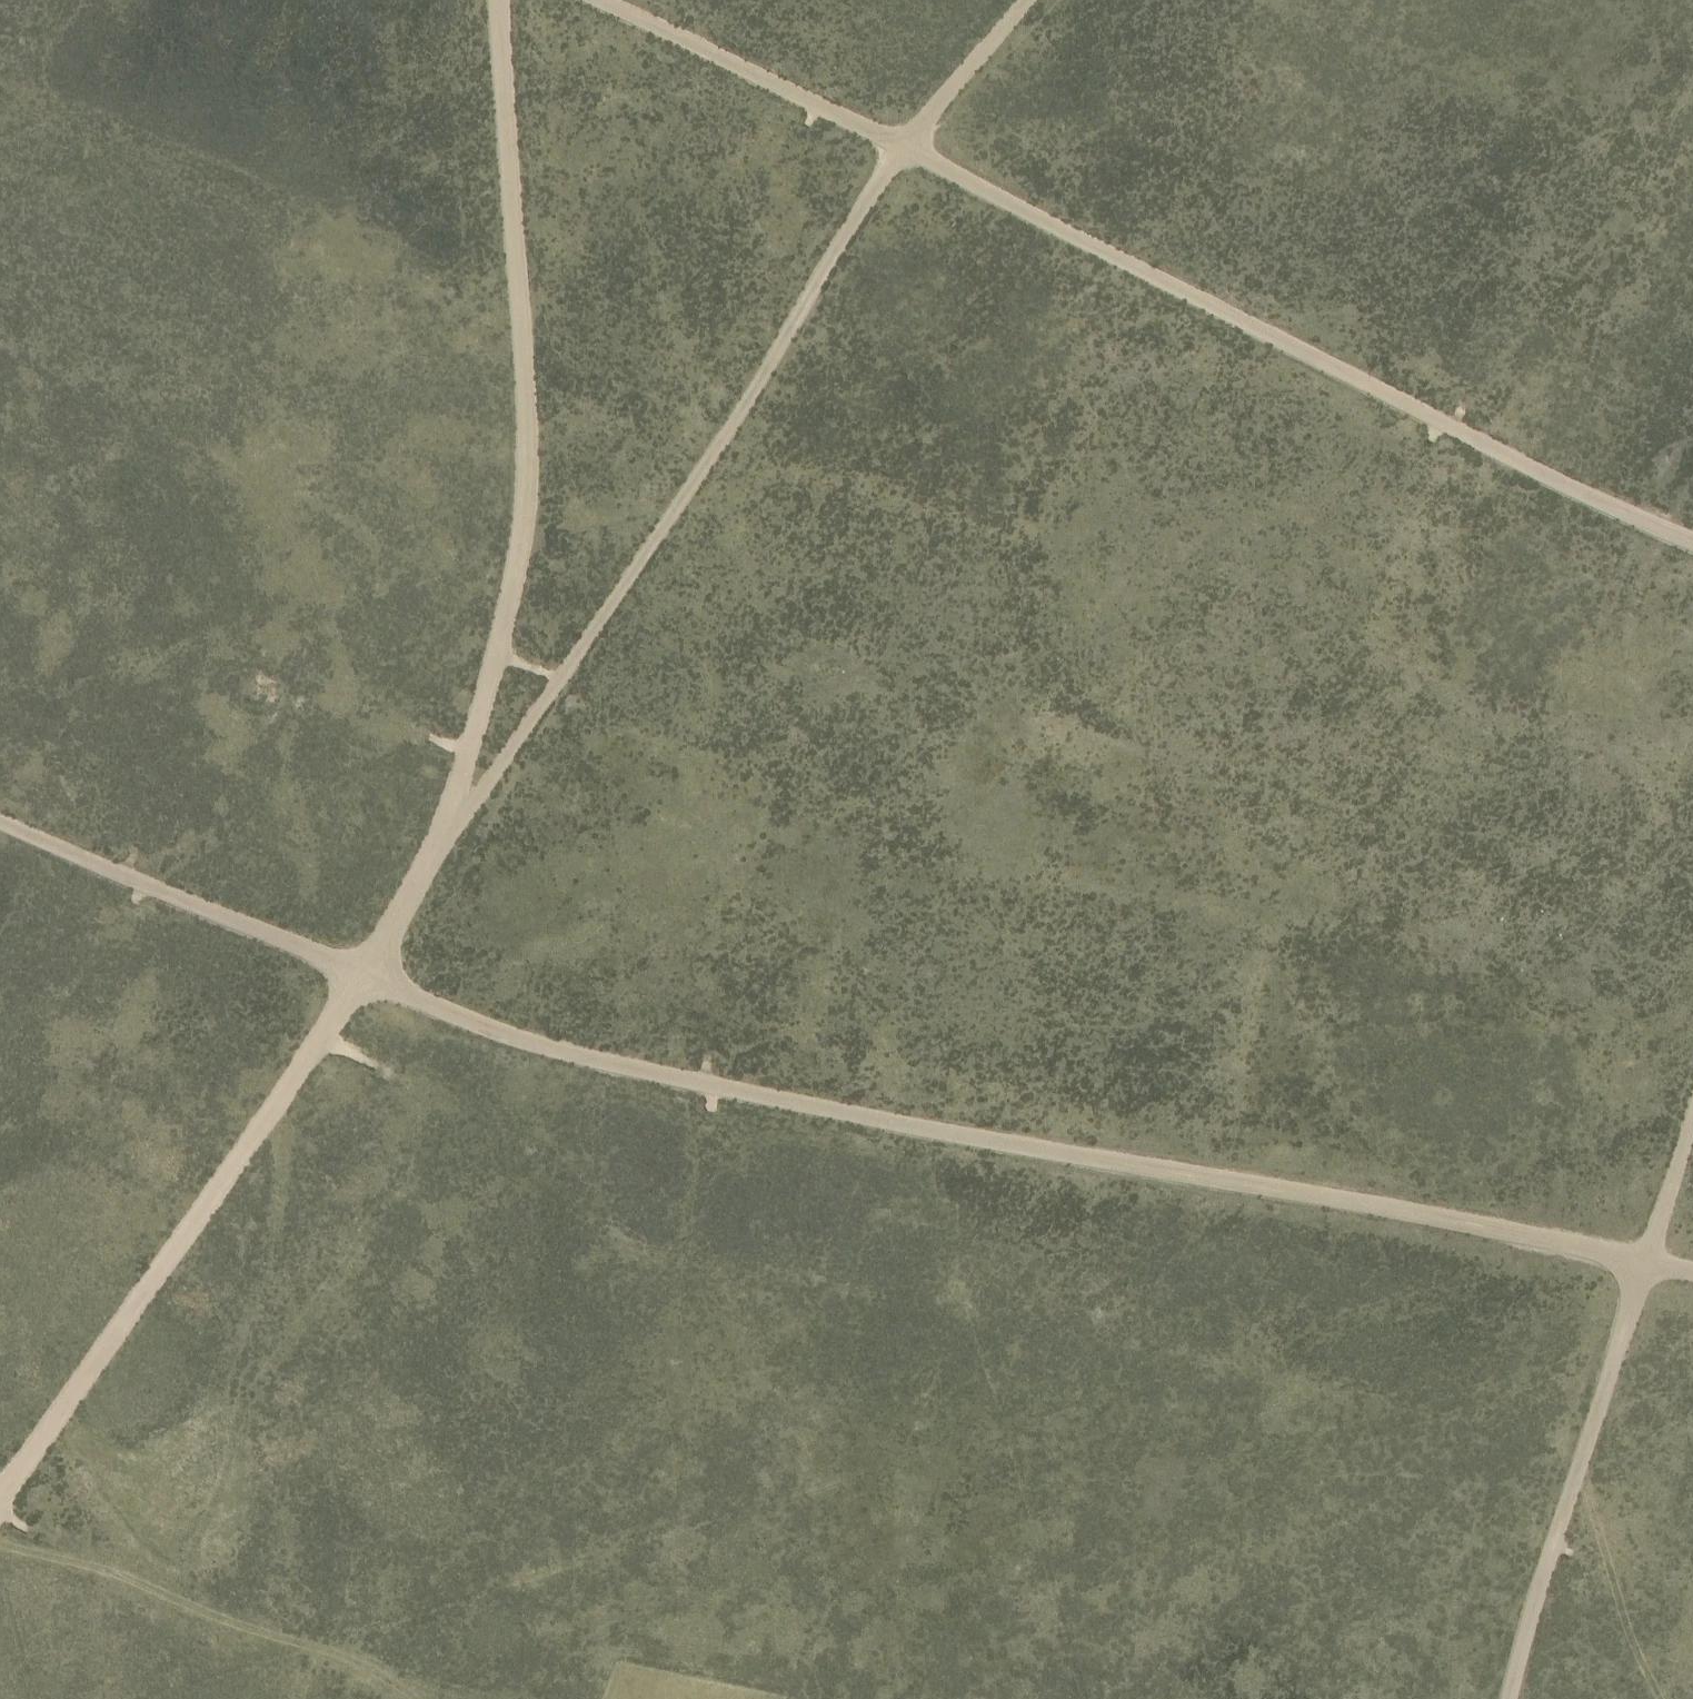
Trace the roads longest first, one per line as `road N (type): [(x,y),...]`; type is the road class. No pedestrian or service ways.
road 1 (track): [(0,821),(450,1018),(553,1051),(753,1097),(1692,1271)]
road 2 (track): [(596,0),(1692,542)]
road 3 (track): [(421,874),(689,489),(908,141),(1028,0)]
road 4 (track): [(499,0),(527,479),(502,640),(421,874)]
road 5 (track): [(0,1502),(364,977),(421,874)]
road 6 (track): [(1507,1698),(1692,1106)]

